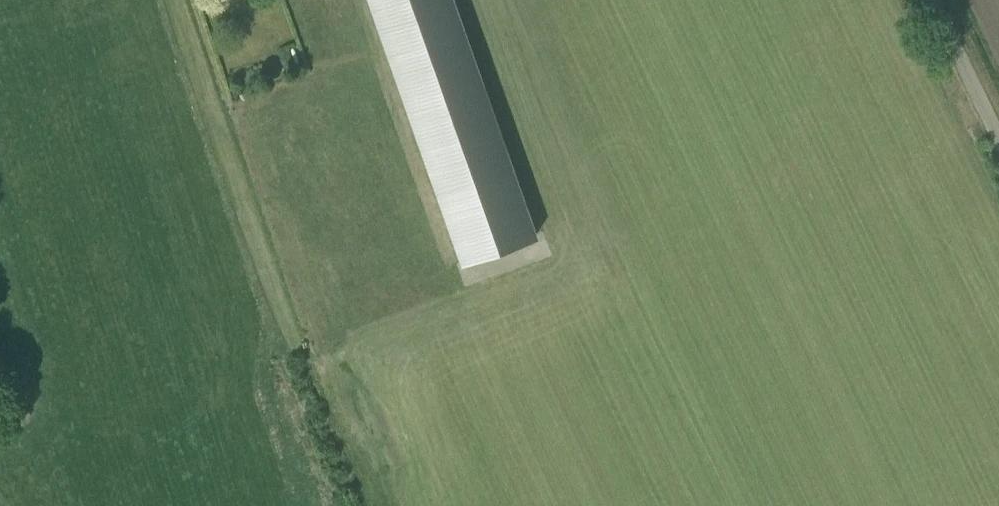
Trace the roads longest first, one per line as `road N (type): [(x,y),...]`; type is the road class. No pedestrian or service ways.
road 1 (unclassified): [(998,142),(930,0)]

